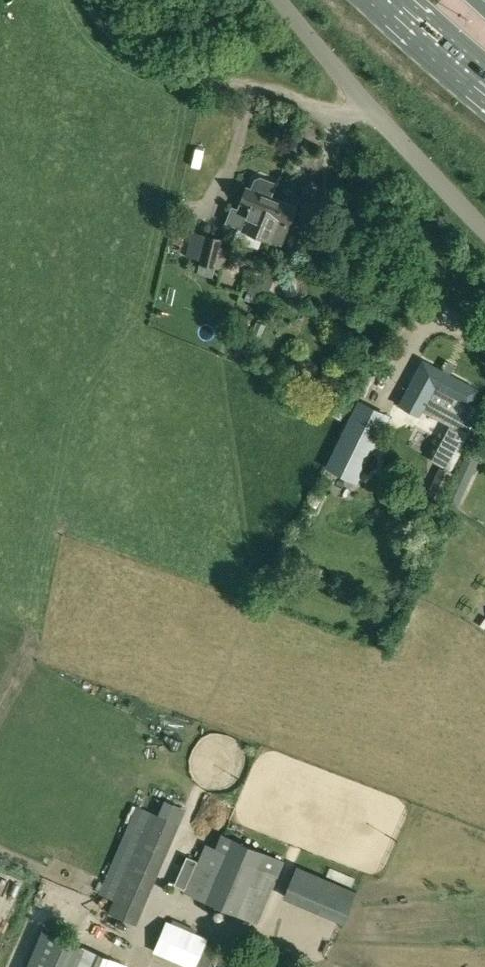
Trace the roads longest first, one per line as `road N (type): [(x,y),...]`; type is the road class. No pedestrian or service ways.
road 1 (unclassified): [(284,0),(367,103),(484,226)]
road 2 (track): [(252,87),(135,53),(105,29),(87,0)]
road 3 (primary): [(372,0),(484,101)]

